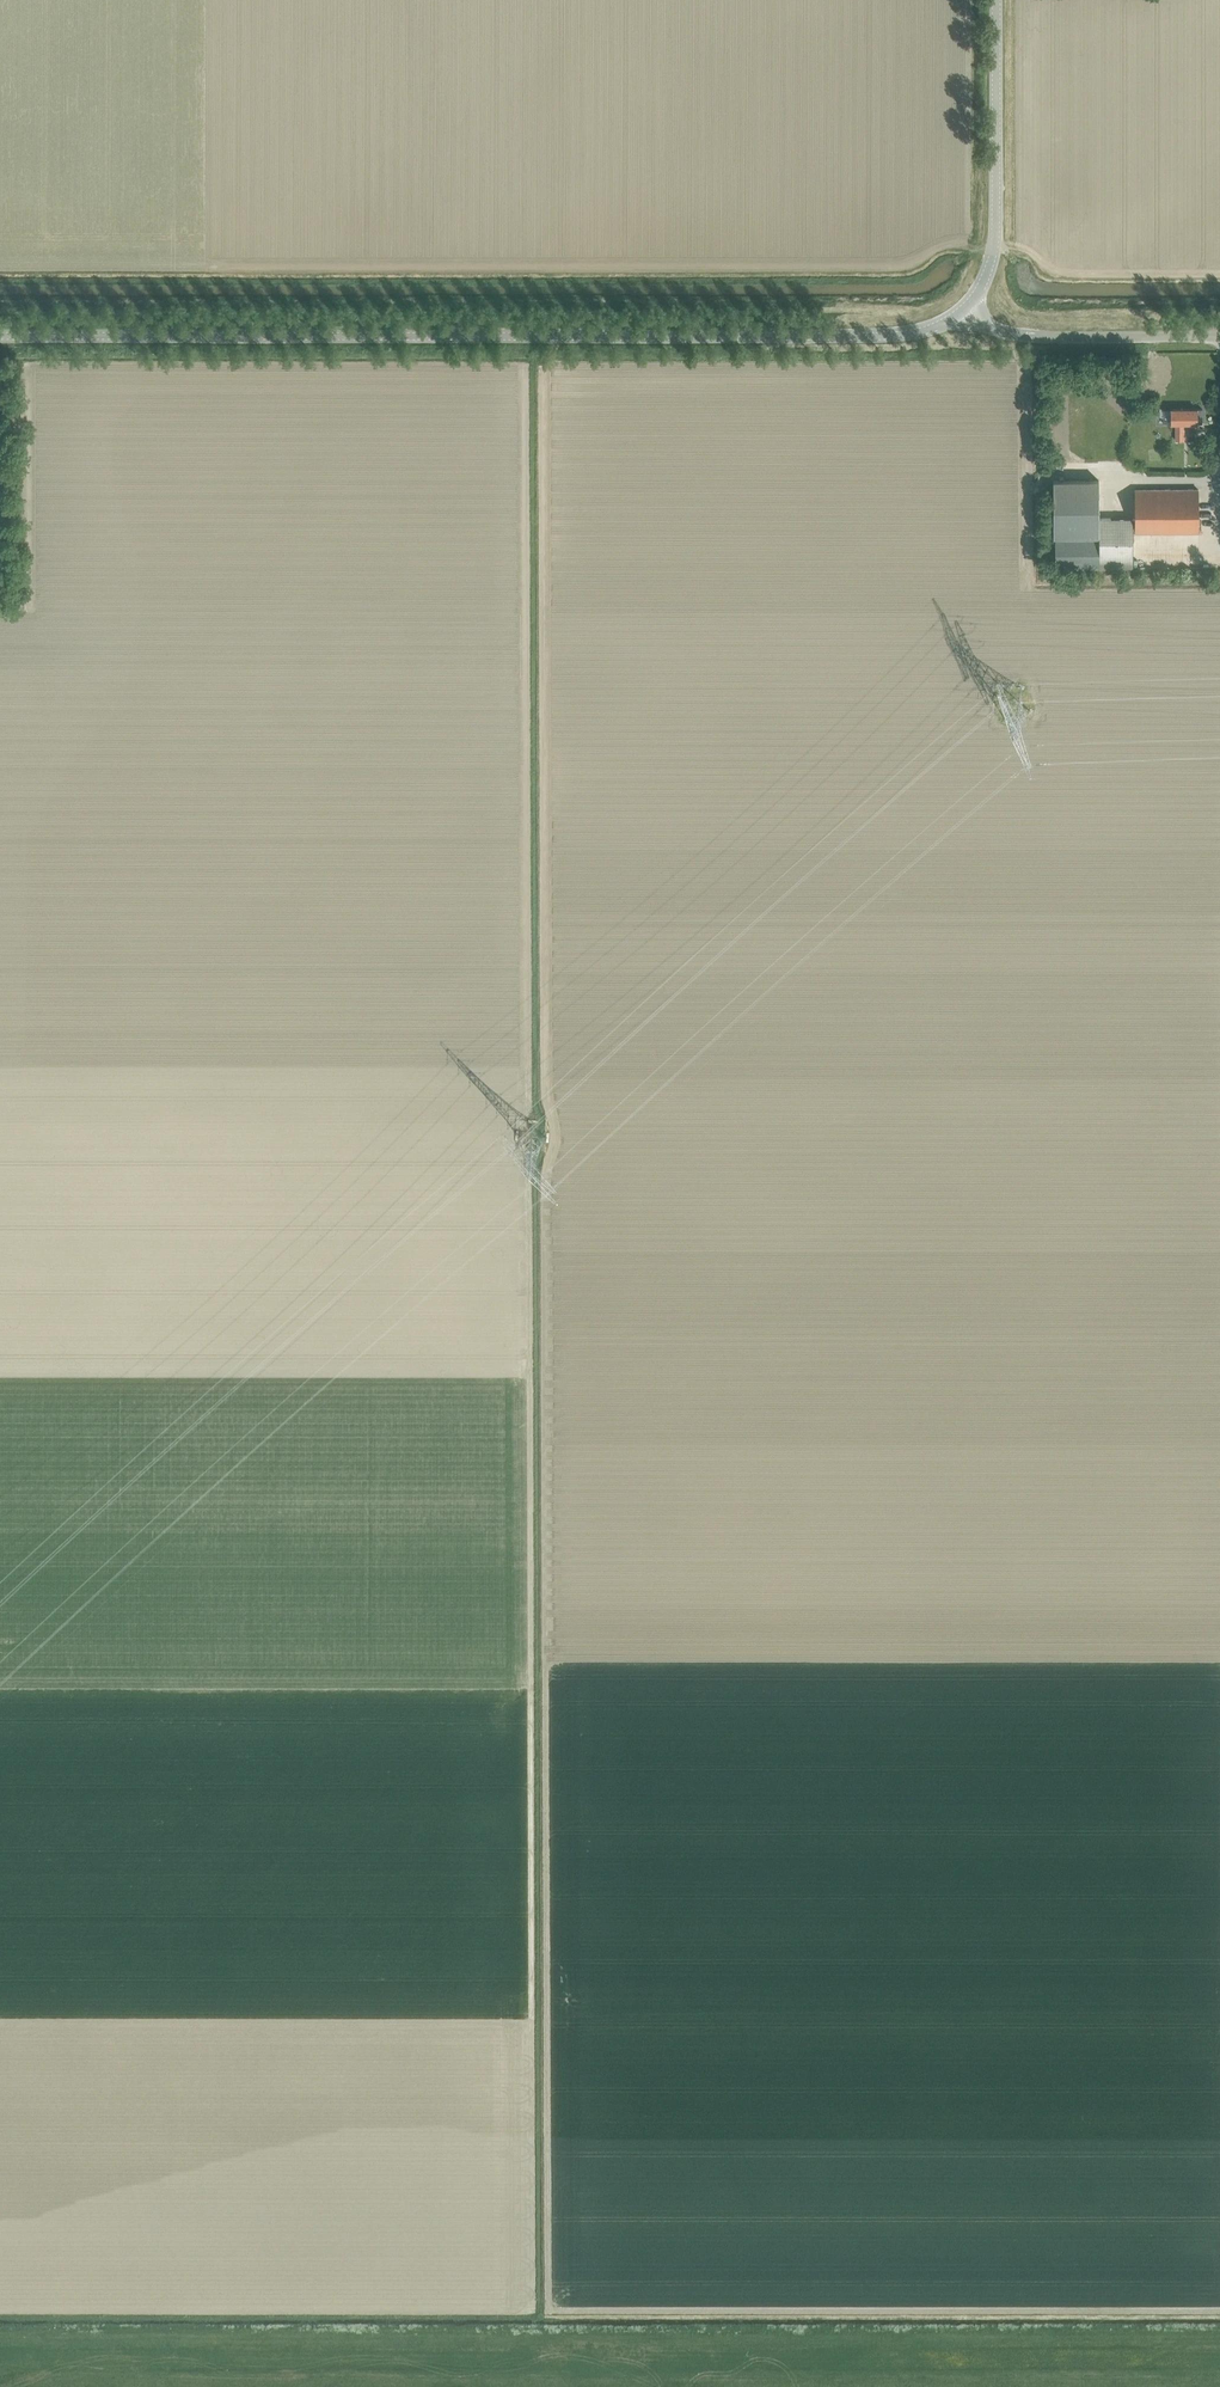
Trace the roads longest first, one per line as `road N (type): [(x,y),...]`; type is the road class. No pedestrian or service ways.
road 1 (unclassified): [(0,337),(880,336),(929,329),(962,311)]
road 2 (unclassified): [(962,311),(980,288),(995,240),(996,0)]
road 3 (unclassified): [(1219,337),(1022,336),(962,311)]

